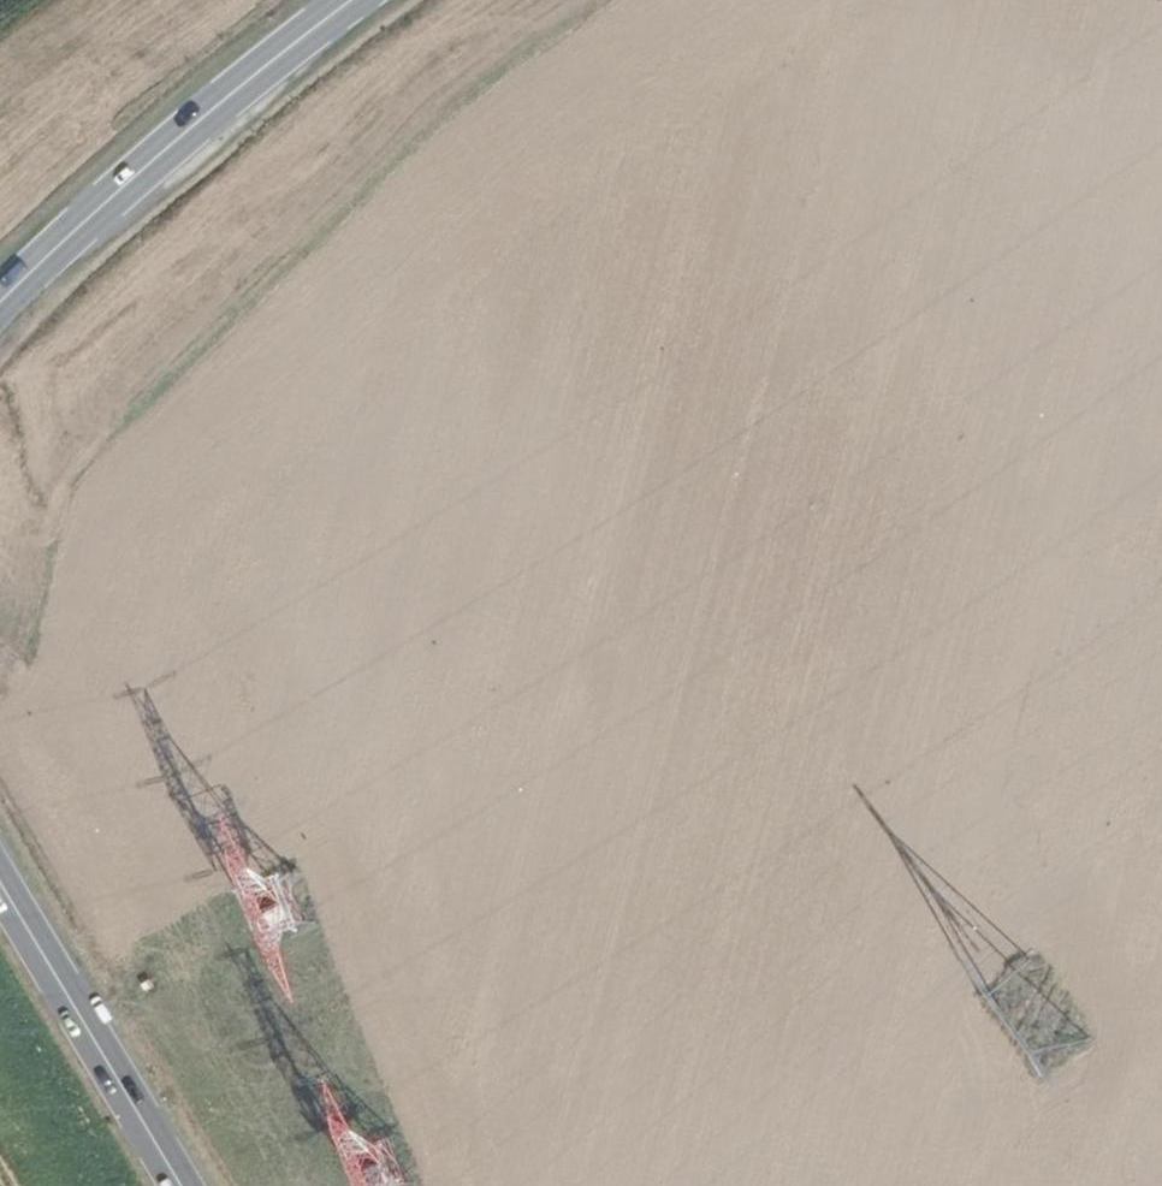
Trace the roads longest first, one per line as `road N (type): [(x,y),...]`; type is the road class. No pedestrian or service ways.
road 1 (secondary): [(351,0),(169,147),(0,303)]
road 2 (secondary): [(0,888),(176,1185)]

